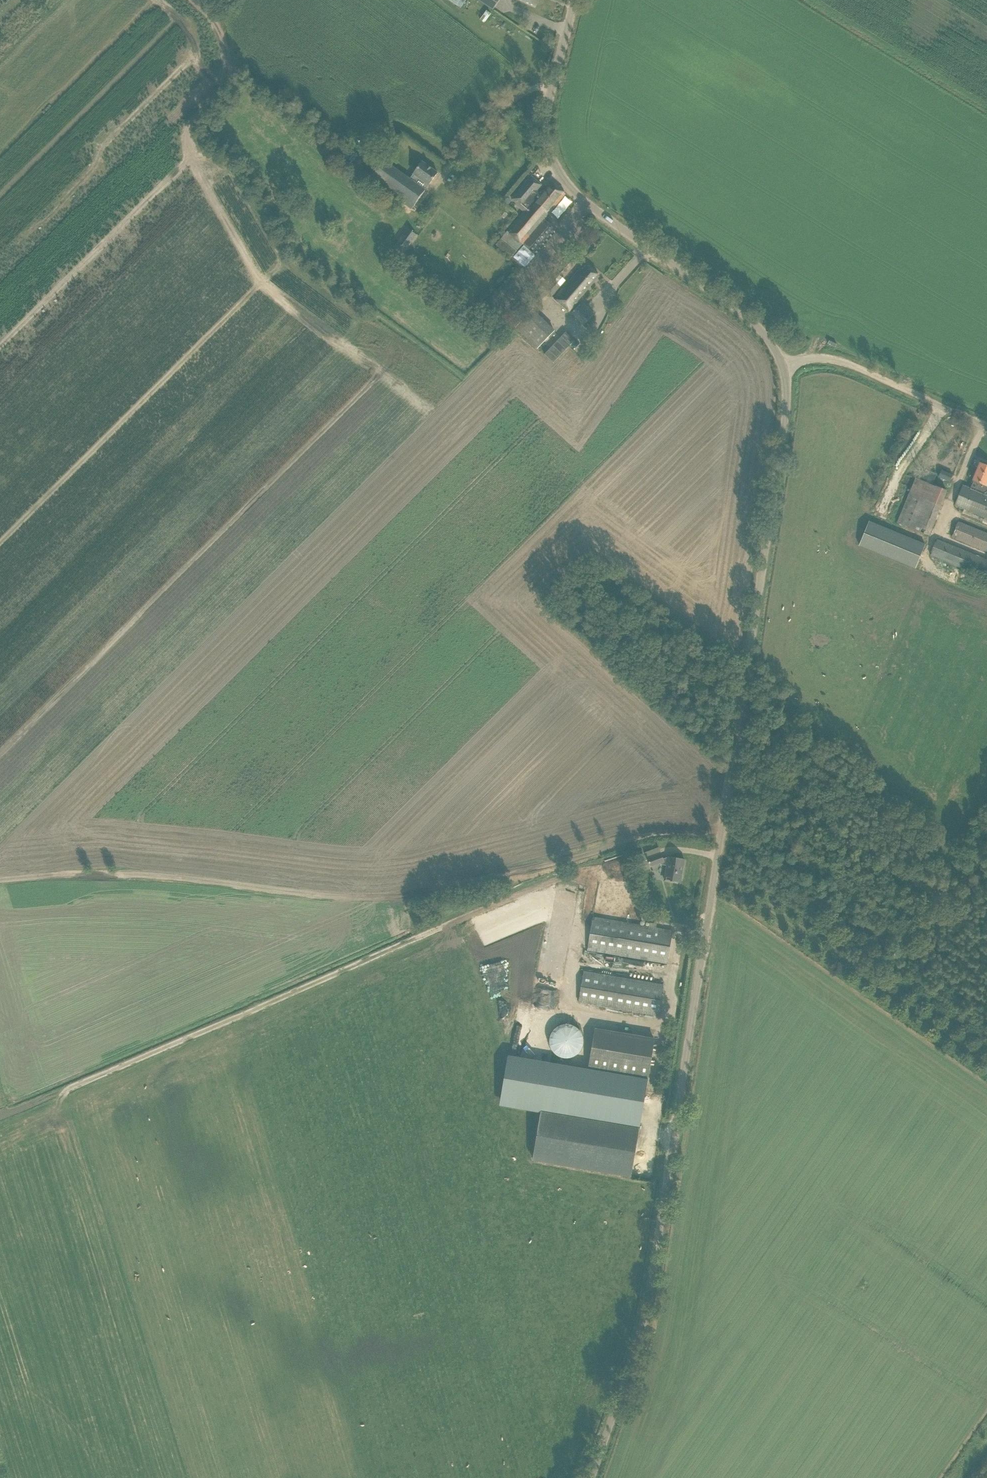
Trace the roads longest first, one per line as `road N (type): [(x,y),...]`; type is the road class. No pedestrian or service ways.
road 1 (unclassified): [(590,1477),(649,1297),(785,417),(784,365)]
road 2 (track): [(0,880),(139,871),(370,896),(460,891),(645,835),(721,830)]
road 3 (unclassified): [(784,365),(761,330),(558,173),(546,108),(574,0)]
road 4 (track): [(728,785),(943,894),(957,894),(986,860)]
road 5 (unclassified): [(784,365),(836,359),(986,427)]

